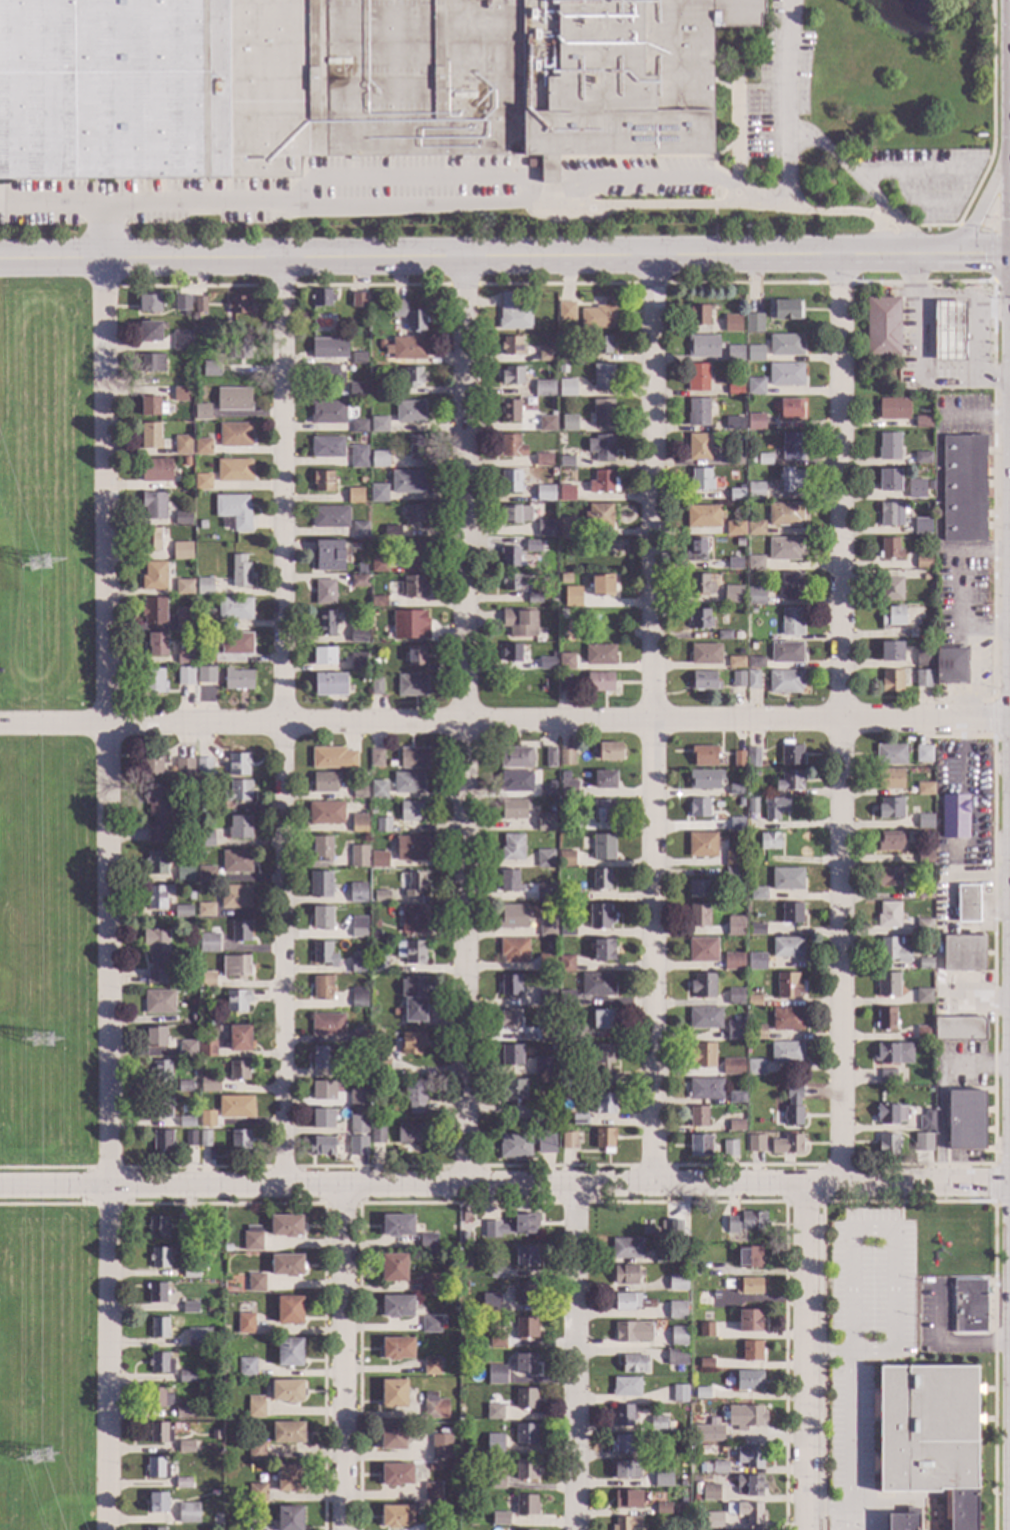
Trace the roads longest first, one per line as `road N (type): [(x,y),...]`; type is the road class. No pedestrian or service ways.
road 1 (residential): [(103,258),(109,1529)]
road 2 (residential): [(1009,720),(0,725)]
road 3 (residential): [(0,1187),(1009,1185)]
road 4 (residential): [(1009,259),(0,259)]
road 5 (residential): [(651,258),(655,1184)]
road 6 (residential): [(282,259),(282,1185)]
road 7 (residential): [(844,259),(844,1184)]
road 8 (residential): [(463,259),(470,1183)]
road 9 (residential): [(577,1184),(578,1529)]
road 10 (residential): [(805,1184),(805,1529)]
road 11 (residential): [(343,1185),(346,1529)]
road 12 (primary): [(1009,163),(970,229),(923,259)]

